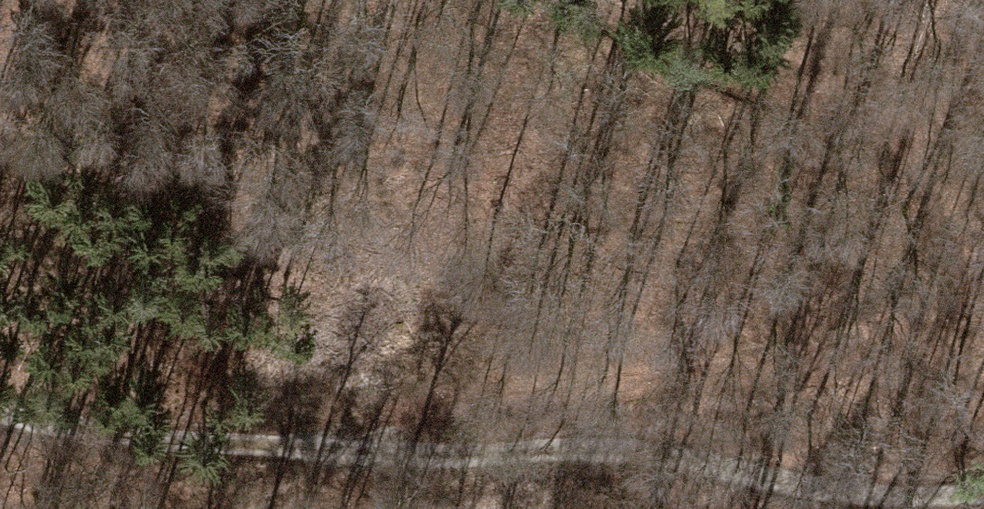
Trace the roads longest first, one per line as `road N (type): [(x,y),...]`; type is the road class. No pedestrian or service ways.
road 1 (track): [(246,446),(498,395),(781,372),(886,340),(937,294),(958,229),(910,147),(683,58),(573,0)]
road 2 (track): [(983,499),(784,483),(632,443),(411,465),(0,408)]

